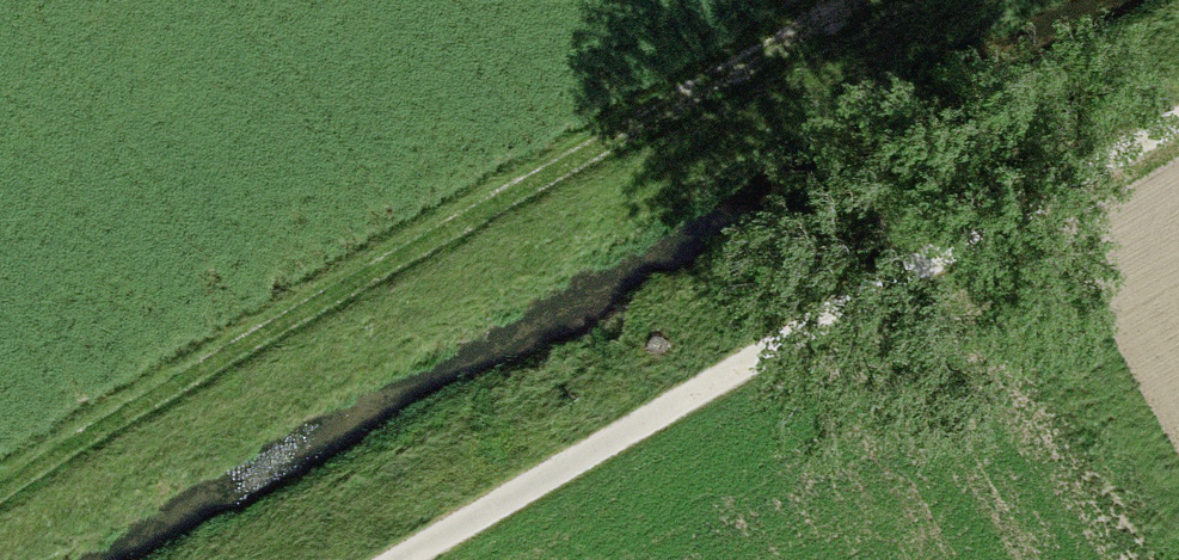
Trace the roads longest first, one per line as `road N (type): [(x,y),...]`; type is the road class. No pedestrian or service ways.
road 1 (track): [(0,494),(857,0)]
road 2 (track): [(394,559),(1178,102)]

